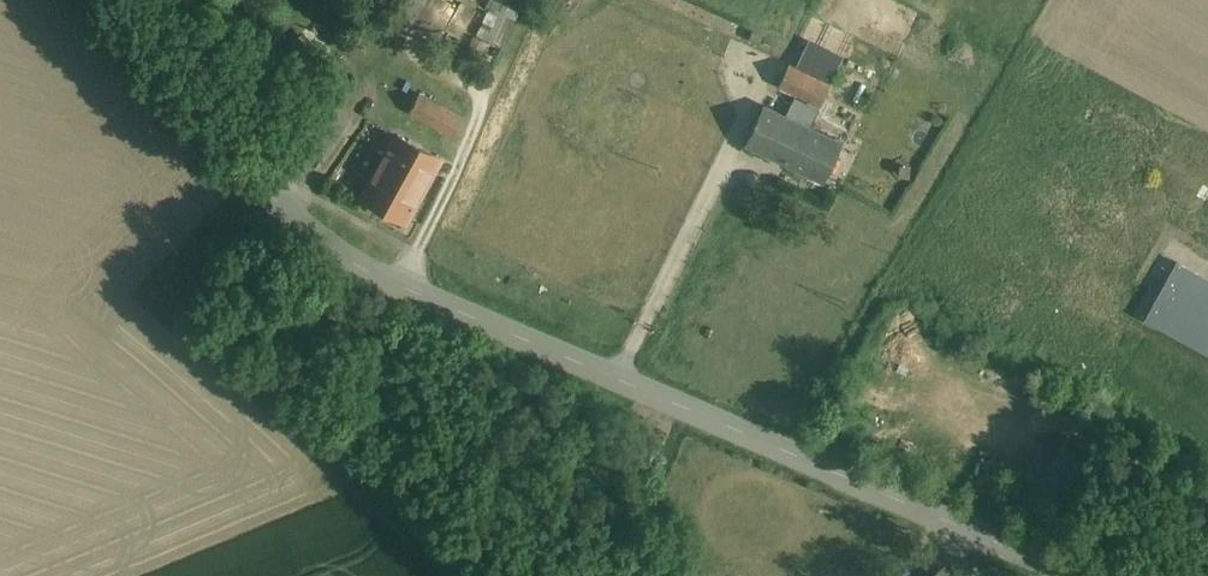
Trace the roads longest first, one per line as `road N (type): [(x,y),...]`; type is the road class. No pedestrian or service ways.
road 1 (tertiary): [(1079,575),(362,268),(288,214),(206,133),(93,0)]

